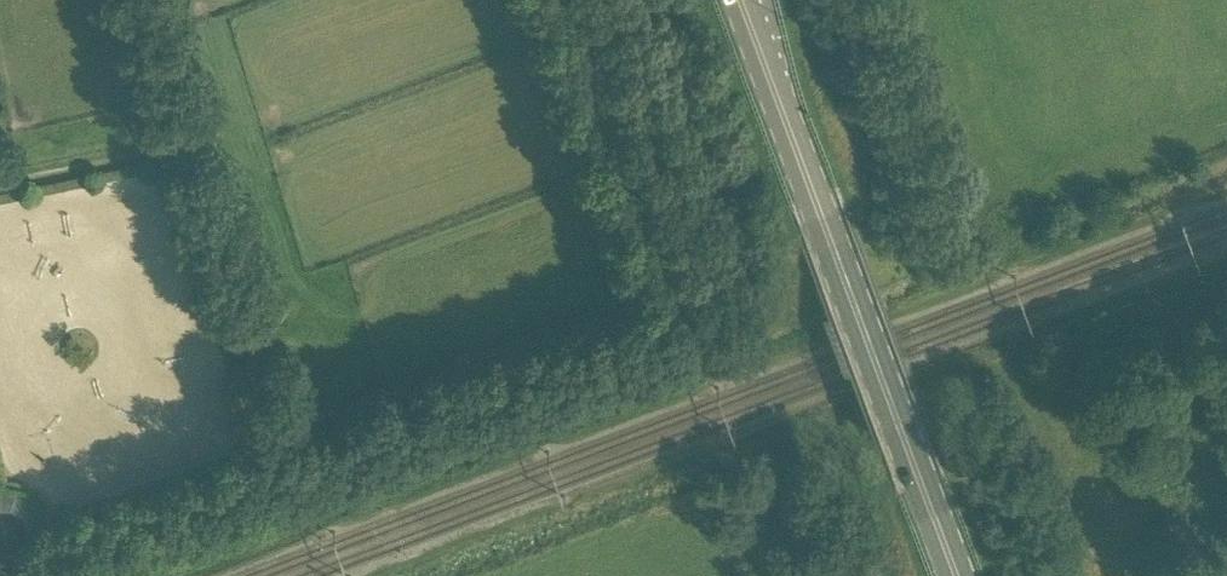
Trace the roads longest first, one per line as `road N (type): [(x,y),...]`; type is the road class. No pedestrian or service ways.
road 1 (secondary): [(958,575),(740,0)]

